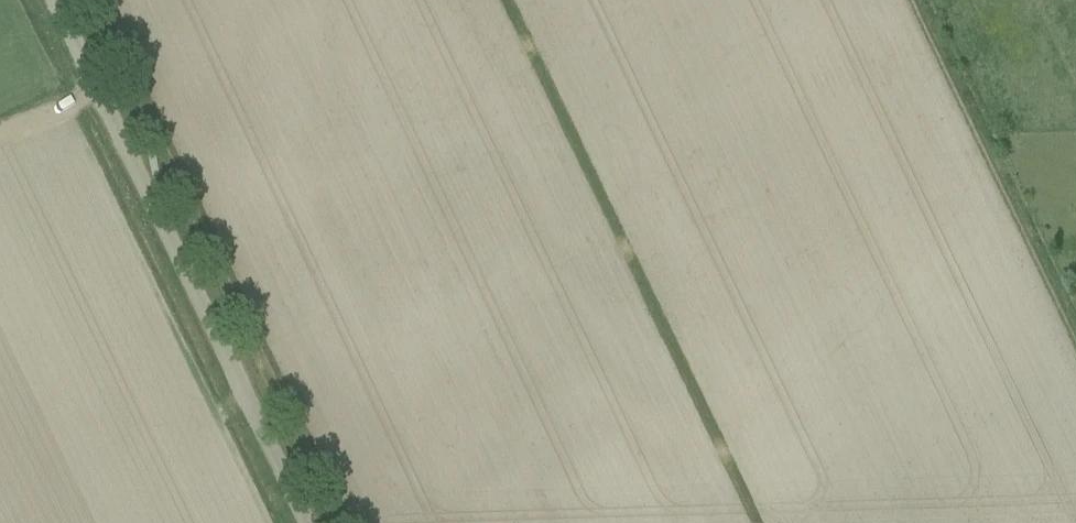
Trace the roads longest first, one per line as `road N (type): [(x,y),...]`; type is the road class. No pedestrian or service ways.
road 1 (unclassified): [(306,522),(52,0)]

